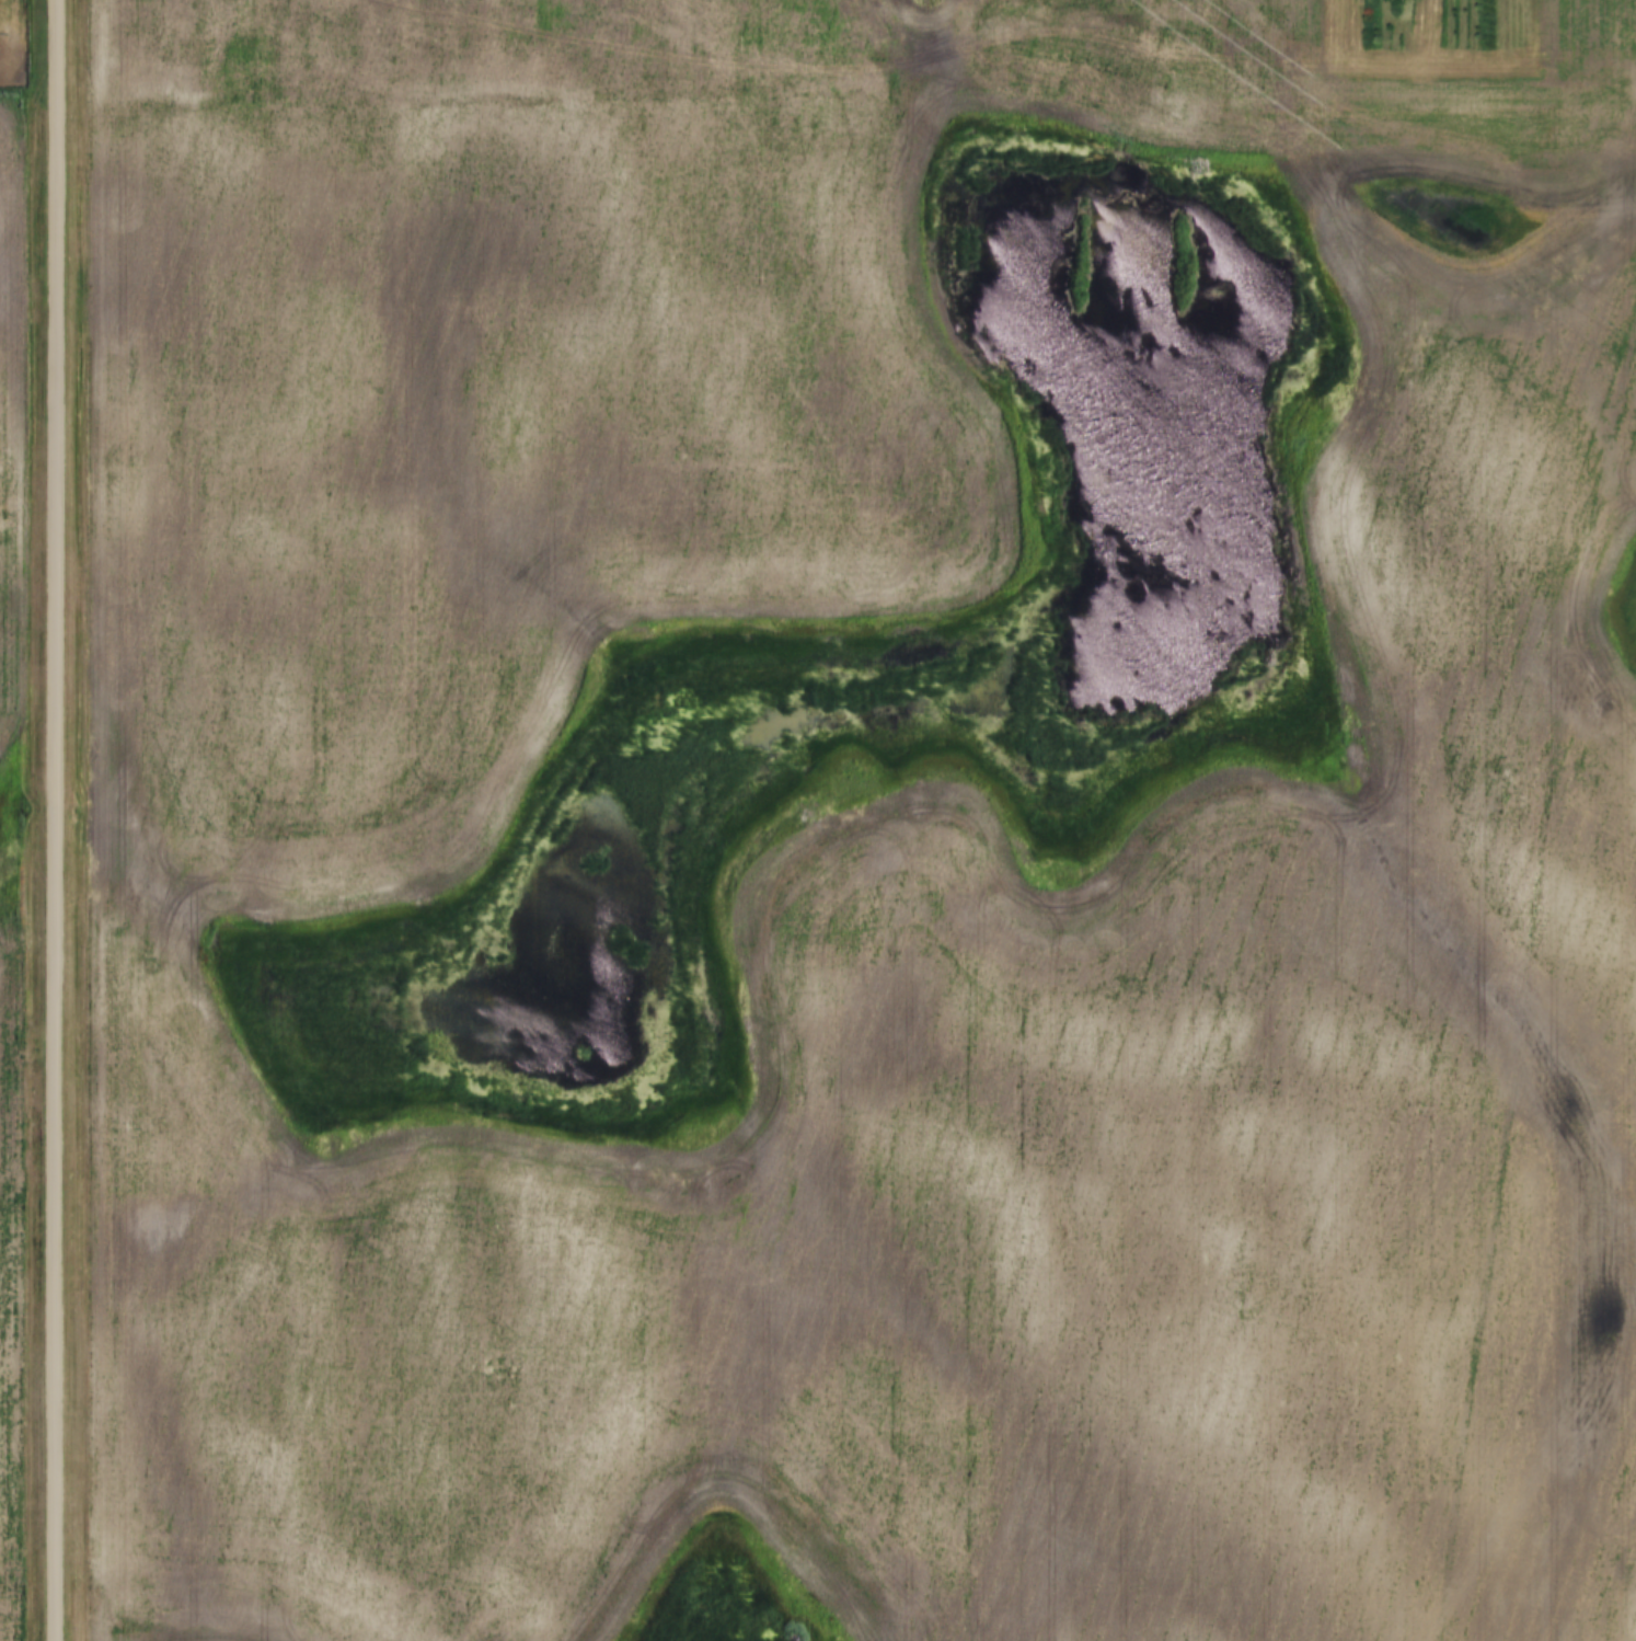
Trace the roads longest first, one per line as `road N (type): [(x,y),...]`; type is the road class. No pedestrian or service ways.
road 1 (residential): [(56,1640),(57,0)]

